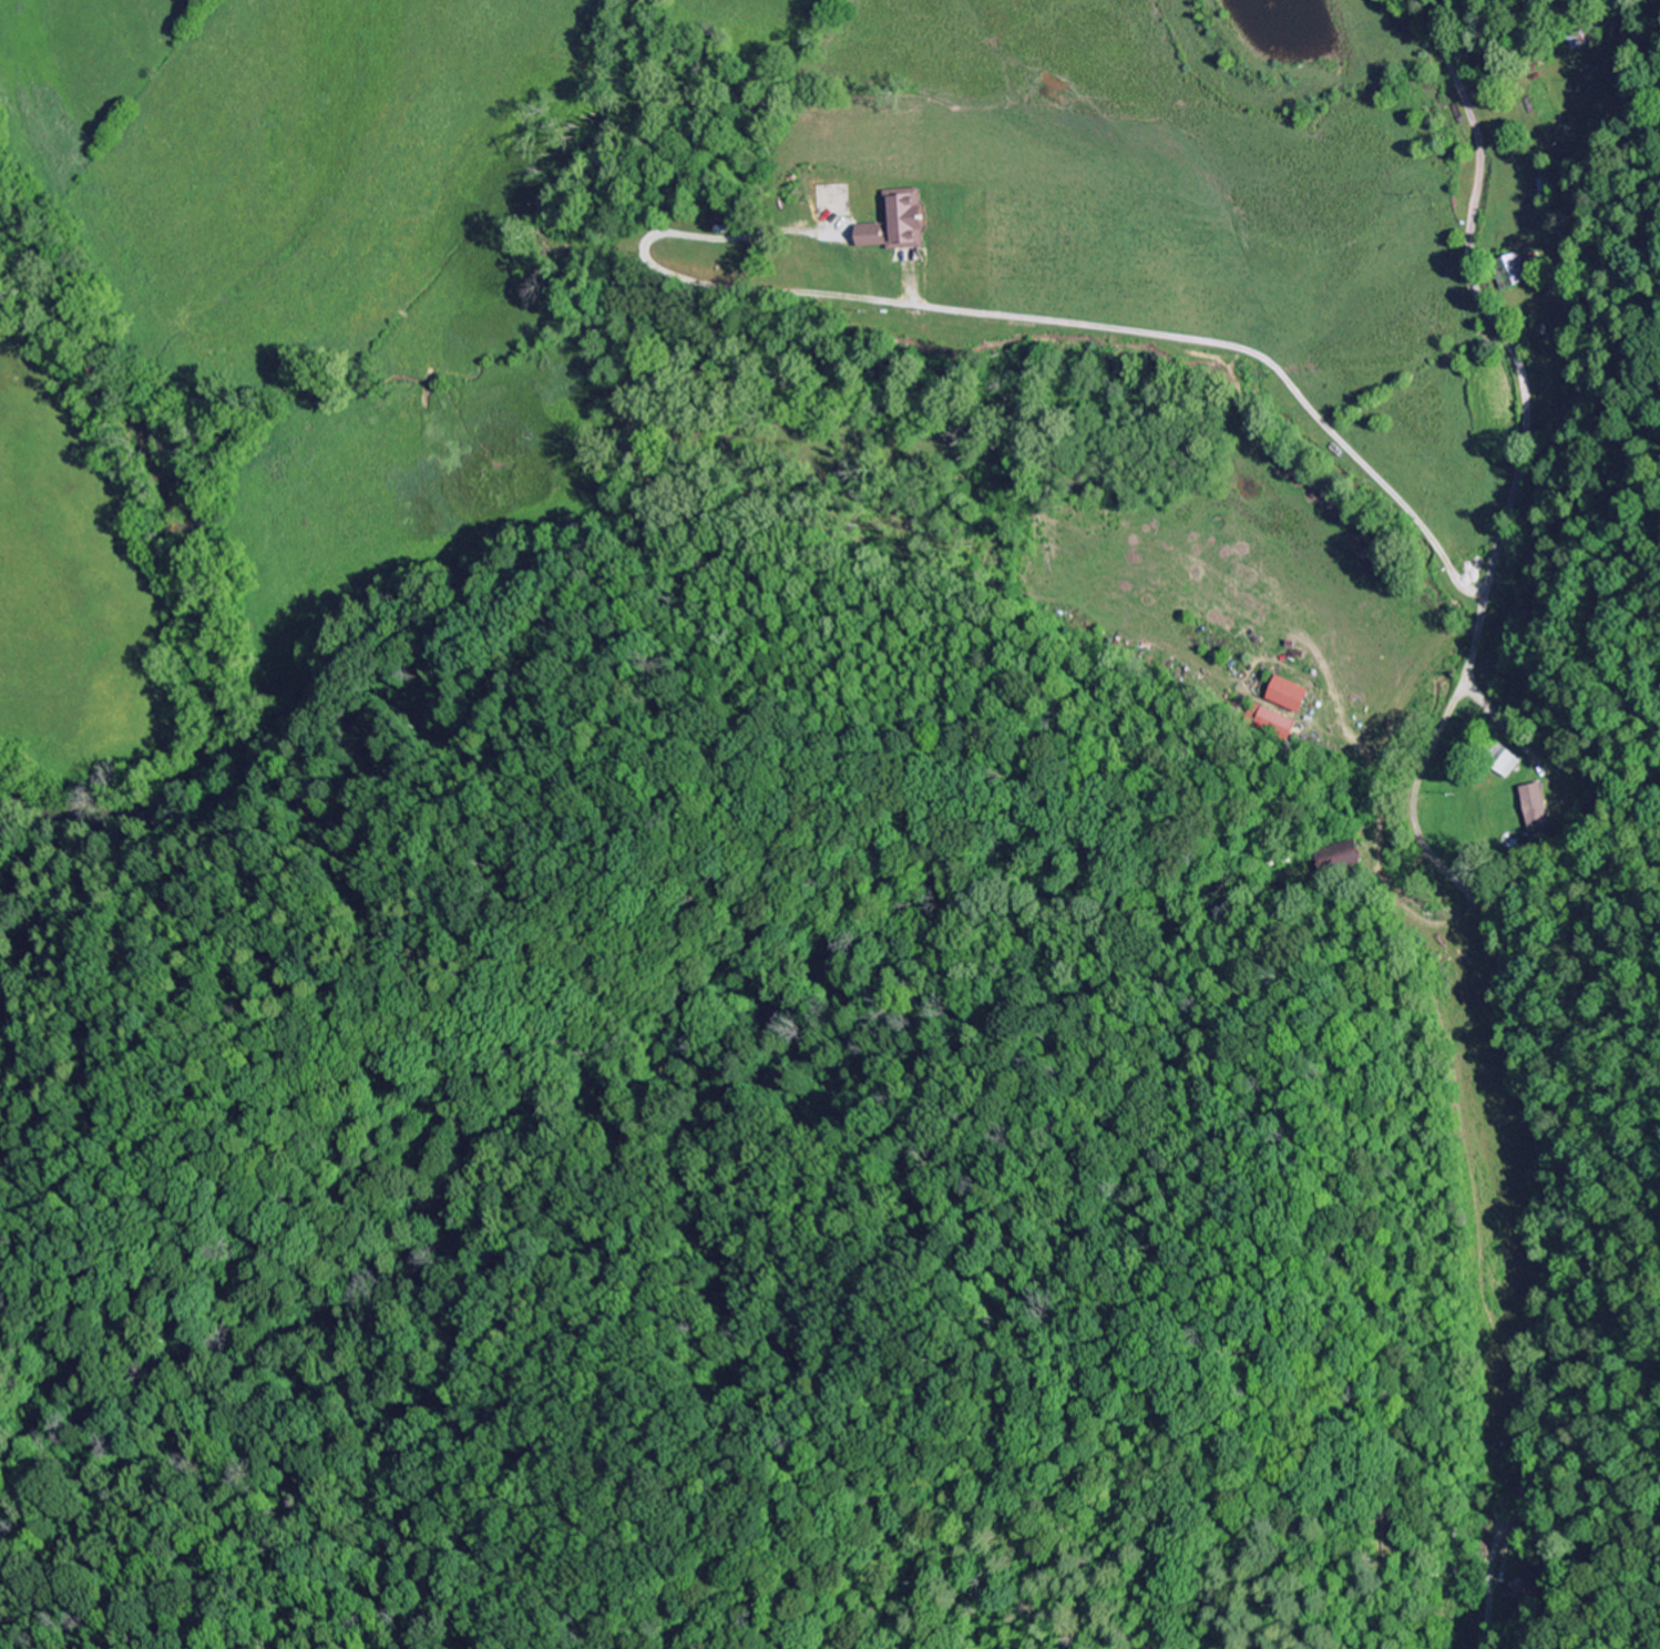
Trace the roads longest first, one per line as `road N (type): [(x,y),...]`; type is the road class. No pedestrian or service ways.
road 1 (residential): [(1540,1186),(1503,1006),(1498,931),(1426,852),(1413,815),(1420,774),(1468,662),(1516,480),(1525,410),(1521,375),(1474,272),(1482,153),(1473,116),(1425,0)]

